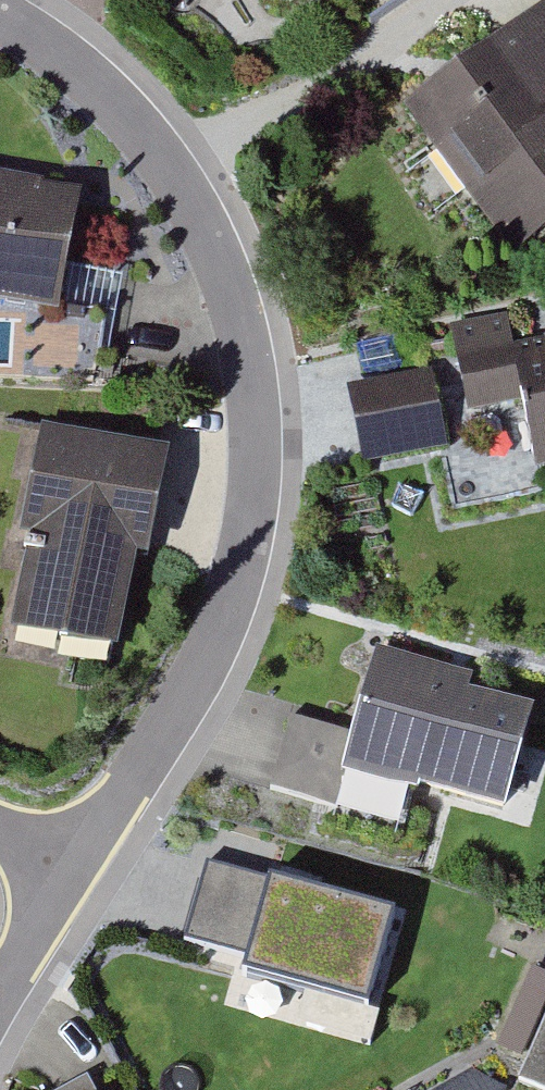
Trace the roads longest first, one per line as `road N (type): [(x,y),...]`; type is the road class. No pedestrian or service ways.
road 1 (residential): [(0,14),(46,37),(132,113),(181,174),(247,316),(266,426),(267,499),(221,647),(0,986)]

